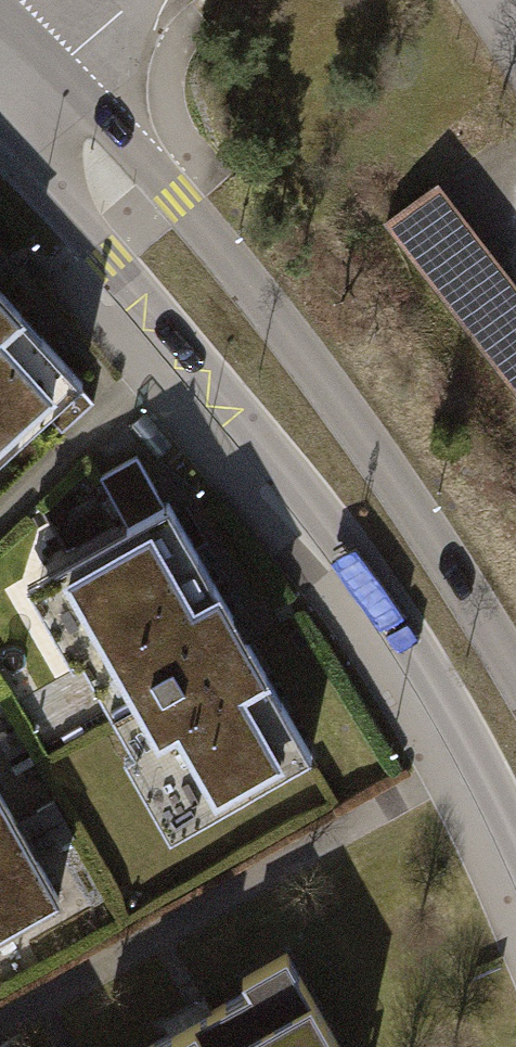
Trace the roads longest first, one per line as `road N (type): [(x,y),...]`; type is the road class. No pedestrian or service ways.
road 1 (secondary): [(0,129),(358,557),(478,754),(515,840)]
road 2 (secondary): [(515,675),(400,489),(287,336),(177,199),(56,68)]

